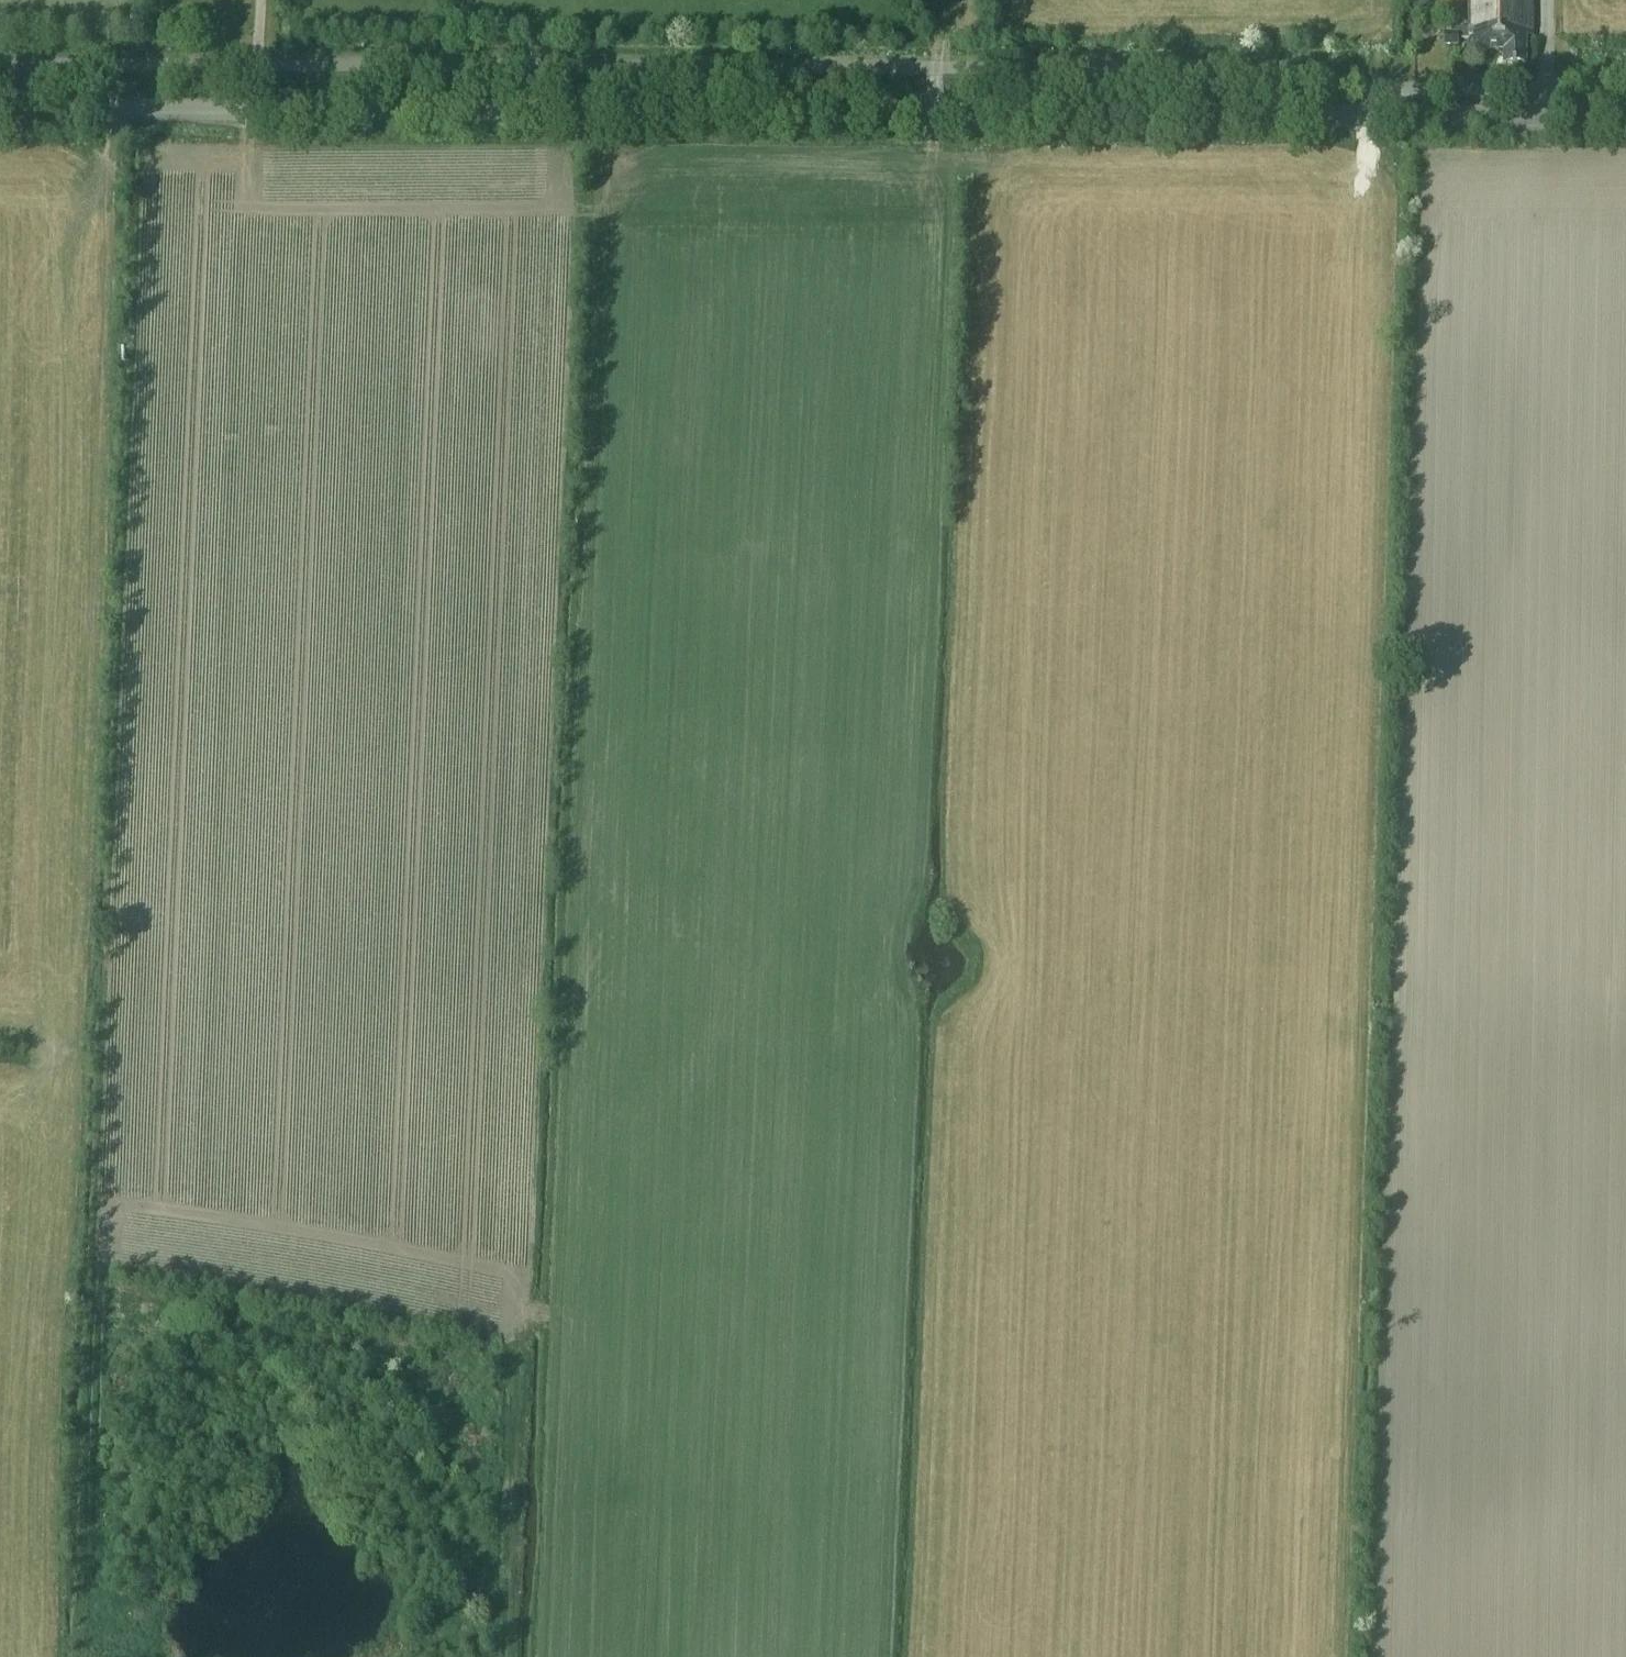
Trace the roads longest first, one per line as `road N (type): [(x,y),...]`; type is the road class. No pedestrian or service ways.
road 1 (tertiary): [(1625,103),(0,98)]

